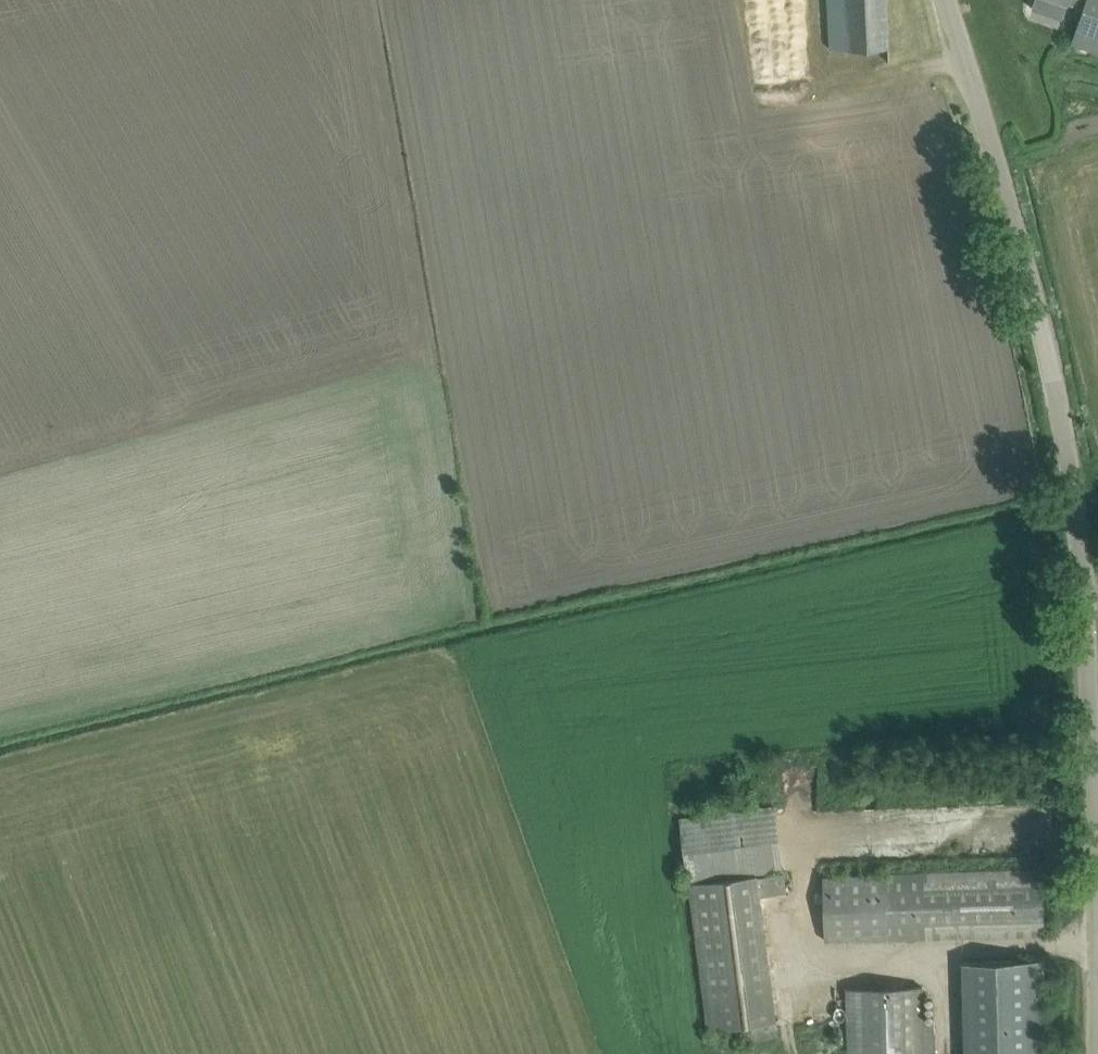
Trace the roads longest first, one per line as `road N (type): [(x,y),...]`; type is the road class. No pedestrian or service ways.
road 1 (unclassified): [(1097,882),(1074,457),(1048,324),(949,0)]

